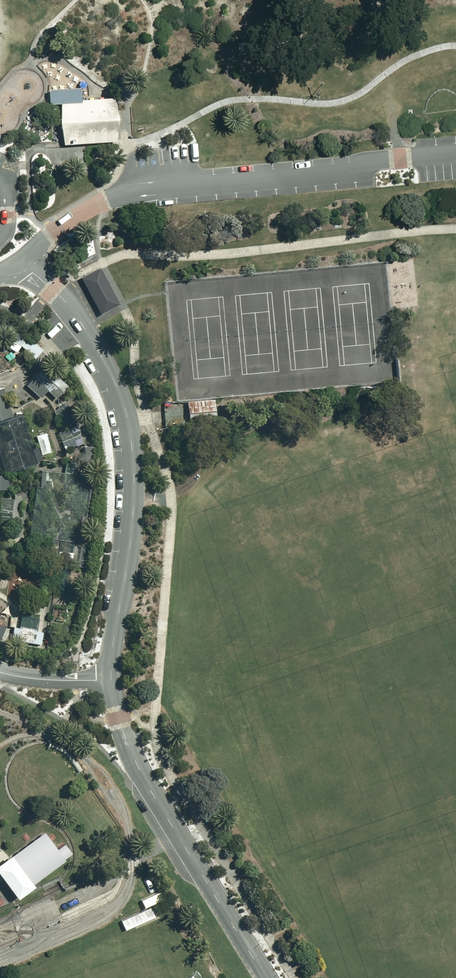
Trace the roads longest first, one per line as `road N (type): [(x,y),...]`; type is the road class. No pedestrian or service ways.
road 1 (unclassified): [(20,263),(52,232),(113,196),(455,153)]
road 2 (unclassified): [(20,263),(75,313),(126,411),(133,514),(111,679)]
road 3 (unclassified): [(265,977),(137,765),(111,679)]

